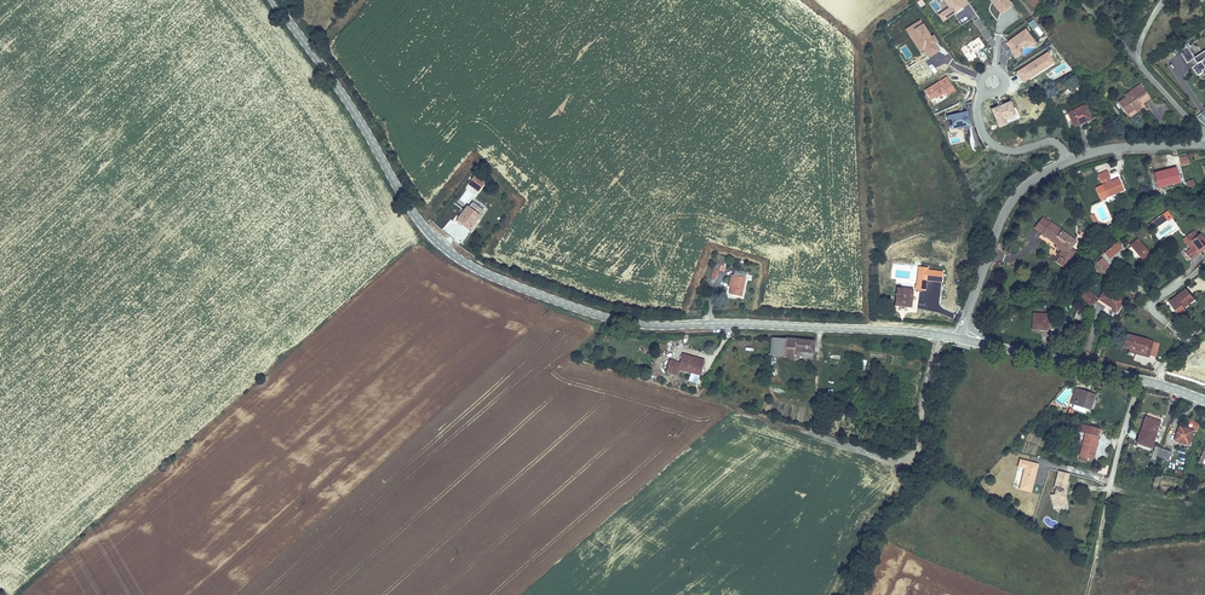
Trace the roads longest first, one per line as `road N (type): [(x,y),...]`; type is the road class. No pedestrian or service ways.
road 1 (secondary): [(274,0),(336,82),(432,238),(476,268),(635,323),(766,321),(960,338)]
road 2 (track): [(737,412),(911,459),(939,335)]
road 3 (secondary): [(960,338),(1204,401)]
road 4 (tertiary): [(960,338),(1010,194),(1028,176),(1069,159)]
road 5 (track): [(1086,594),(1114,455),(1141,380)]
road 6 (track): [(911,459),(854,534),(830,594)]
road 7 (residential): [(1069,159),(1055,143),(997,147),(979,120),(984,92)]
road 8 (tertiary): [(1069,159),(1121,143),(1204,142)]

